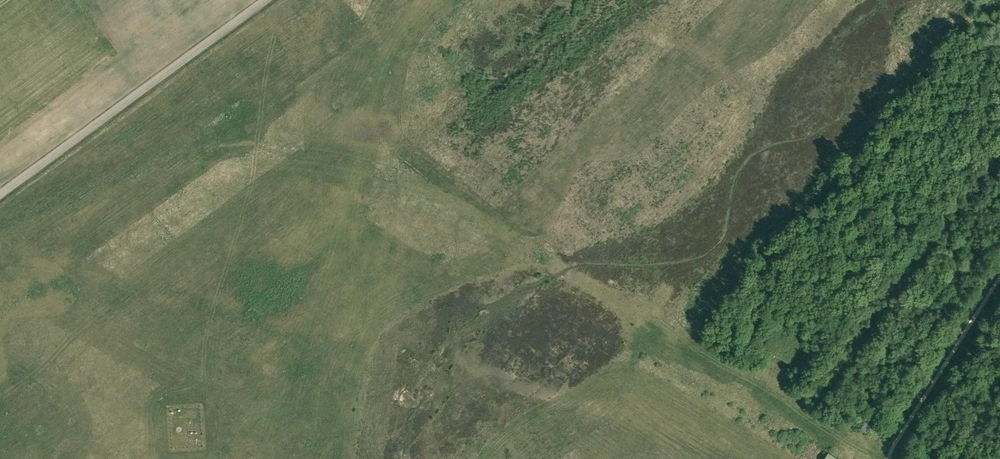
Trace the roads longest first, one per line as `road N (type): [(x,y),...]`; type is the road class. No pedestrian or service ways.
road 1 (track): [(266,0),(0,194)]

